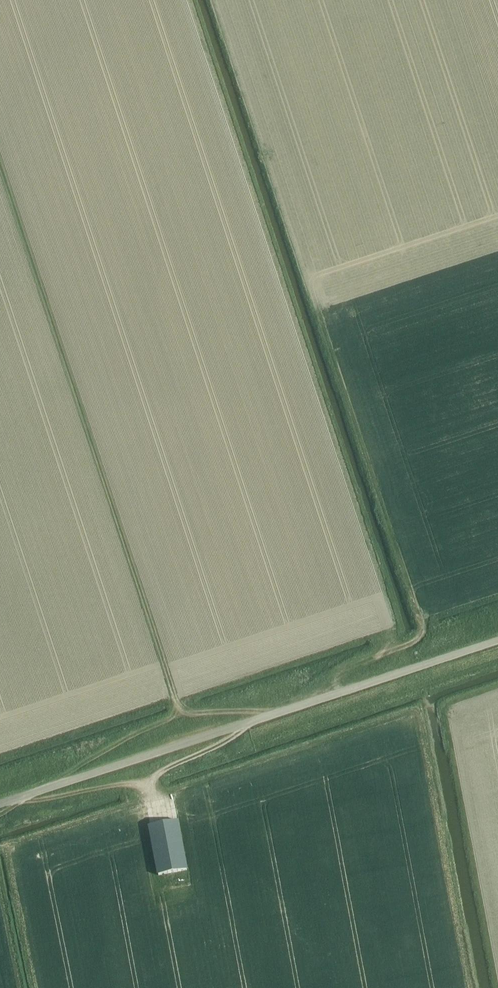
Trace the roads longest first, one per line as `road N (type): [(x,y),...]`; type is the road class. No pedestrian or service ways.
road 1 (track): [(0,163),(175,701),(190,711),(268,716)]
road 2 (unclassified): [(0,803),(497,641)]
road 3 (track): [(334,695),(345,676),(414,641),(423,627),(316,301)]
road 4 (track): [(0,816),(17,798),(131,783),(152,796)]
road 5 (track): [(249,722),(152,776),(158,822)]
road 6 (track): [(175,701),(174,716),(86,761),(70,780)]

